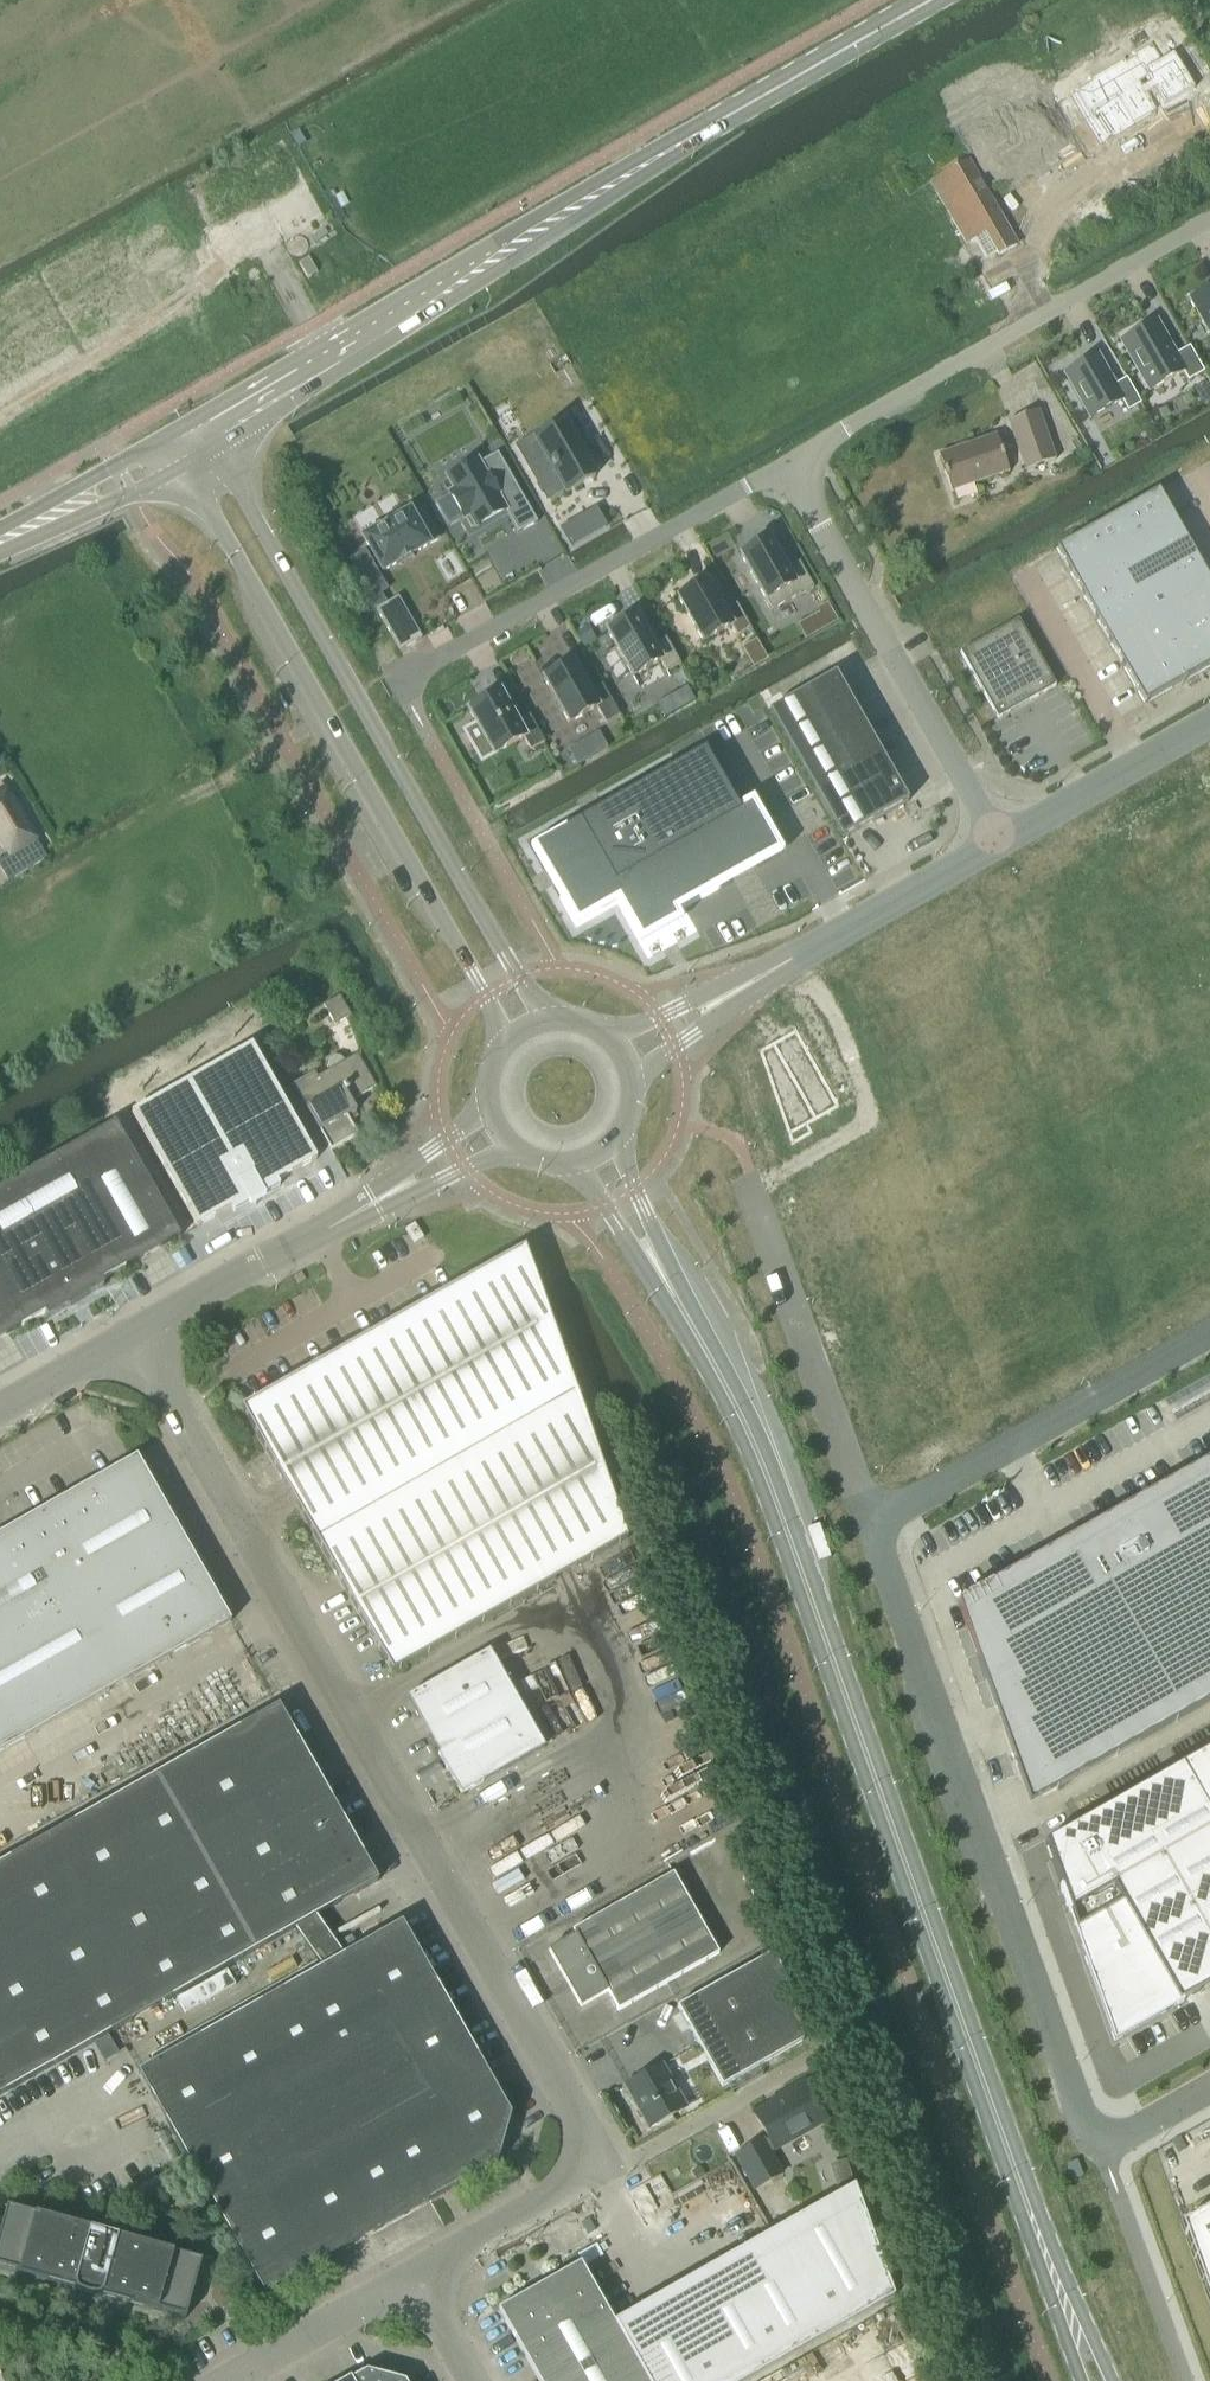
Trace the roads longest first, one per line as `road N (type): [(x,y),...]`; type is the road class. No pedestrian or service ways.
road 1 (unclassified): [(411,2280),(567,2194),(591,2152),(588,2130),(137,1334)]
road 2 (tertiary): [(1071,2324),(765,1472),(699,1338)]
road 3 (tertiary): [(210,428),(927,0)]
road 4 (tertiary): [(550,1014),(518,974),(210,428)]
road 5 (tertiary): [(175,447),(504,1038)]
road 6 (unclassified): [(1098,2149),(884,1566),(882,1527)]
road 7 (residential): [(788,462),(1209,218)]
road 8 (residential): [(390,687),(788,462)]
road 9 (unclassified): [(998,841),(788,462)]
road 10 (unclassified): [(882,1527),(901,1503),(1209,1330)]
road 11 (unclassified): [(765,1218),(857,1490),(882,1527)]
road 12 (unclassified): [(137,1334),(376,1200)]
road 13 (unclassified): [(768,970),(998,841)]
road 14 (unclassified): [(1183,2380),(1098,2149)]
road 15 (unclassified): [(998,841),(1209,721)]
road 16 (tertiary): [(699,1338),(617,1140)]
road 17 (tertiary): [(578,1164),(699,1338)]
road 18 (tertiary): [(0,541),(175,447)]
road 19 (unclassified): [(240,2380),(411,2280)]
road 20 (unclassified): [(635,1076),(768,970)]
road 21 (unclassified): [(768,970),(613,1035)]
road 22 (unclassified): [(0,1412),(137,1334)]
road 23 (unclassified): [(376,1200),(513,1149)]
road 24 (unclassified): [(487,1110),(376,1200)]
road 25 (unclassified): [(1098,2149),(1209,2085)]

